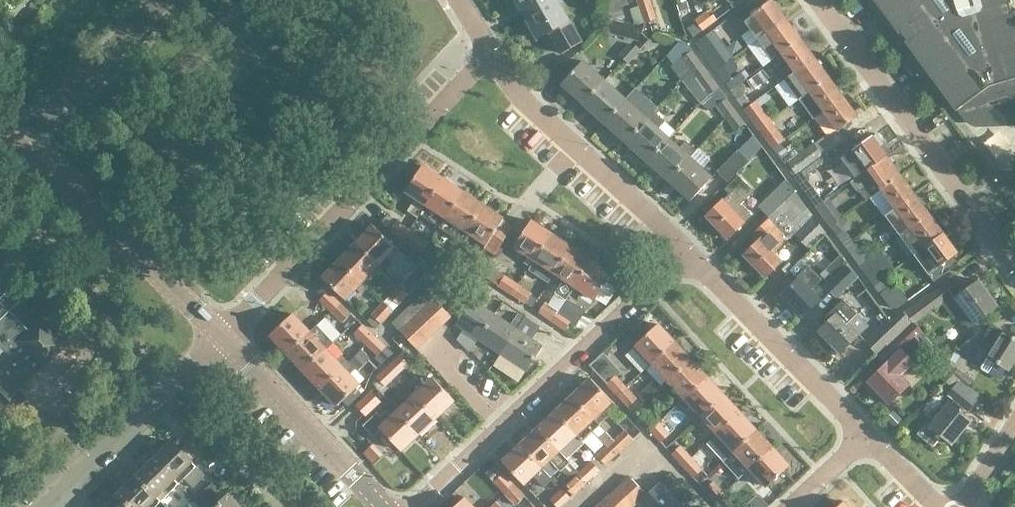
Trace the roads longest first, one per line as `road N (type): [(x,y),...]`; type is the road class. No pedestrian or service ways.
road 1 (residential): [(223,337),(487,52)]
road 2 (residential): [(416,506),(681,250)]
road 3 (residential): [(1014,273),(816,0)]
road 4 (residential): [(223,337),(20,143)]
road 5 (residential): [(681,250),(520,96),(487,52)]
road 6 (residential): [(870,433),(681,250)]
road 7 (residential): [(51,506),(223,337)]
road 8 (residential): [(383,506),(223,337)]
road 9 (residential): [(20,143),(162,0)]

